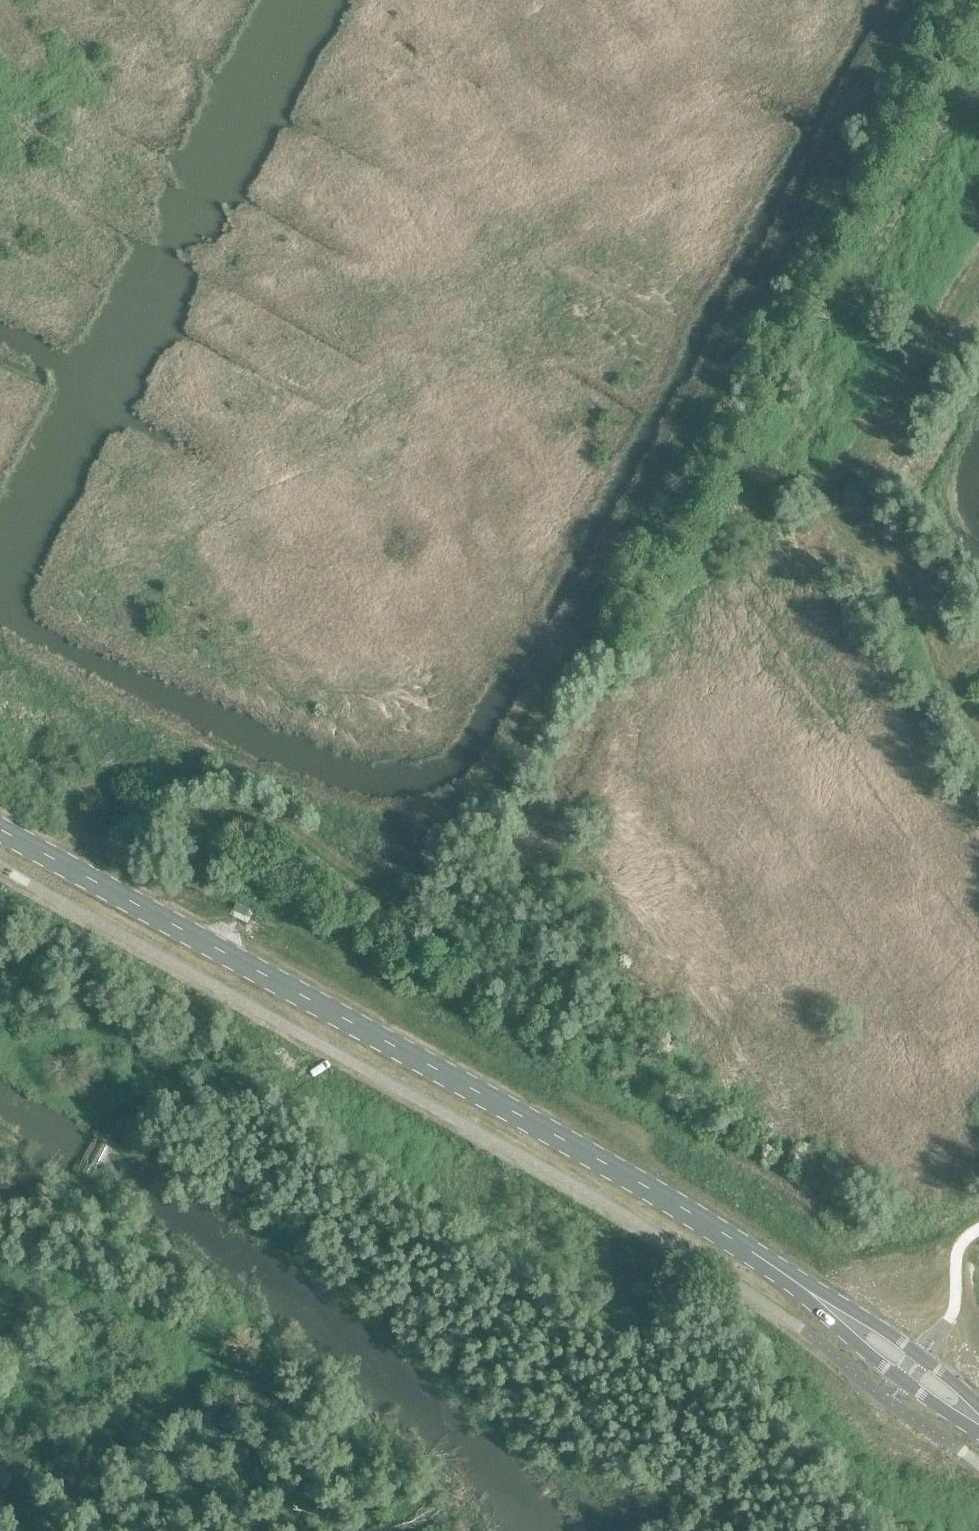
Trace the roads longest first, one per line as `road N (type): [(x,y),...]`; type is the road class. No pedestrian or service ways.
road 1 (secondary): [(0,831),(791,1281)]
road 2 (secondary): [(791,1281),(908,1387),(978,1432)]
road 3 (secondary): [(978,1408),(865,1319),(791,1281)]

